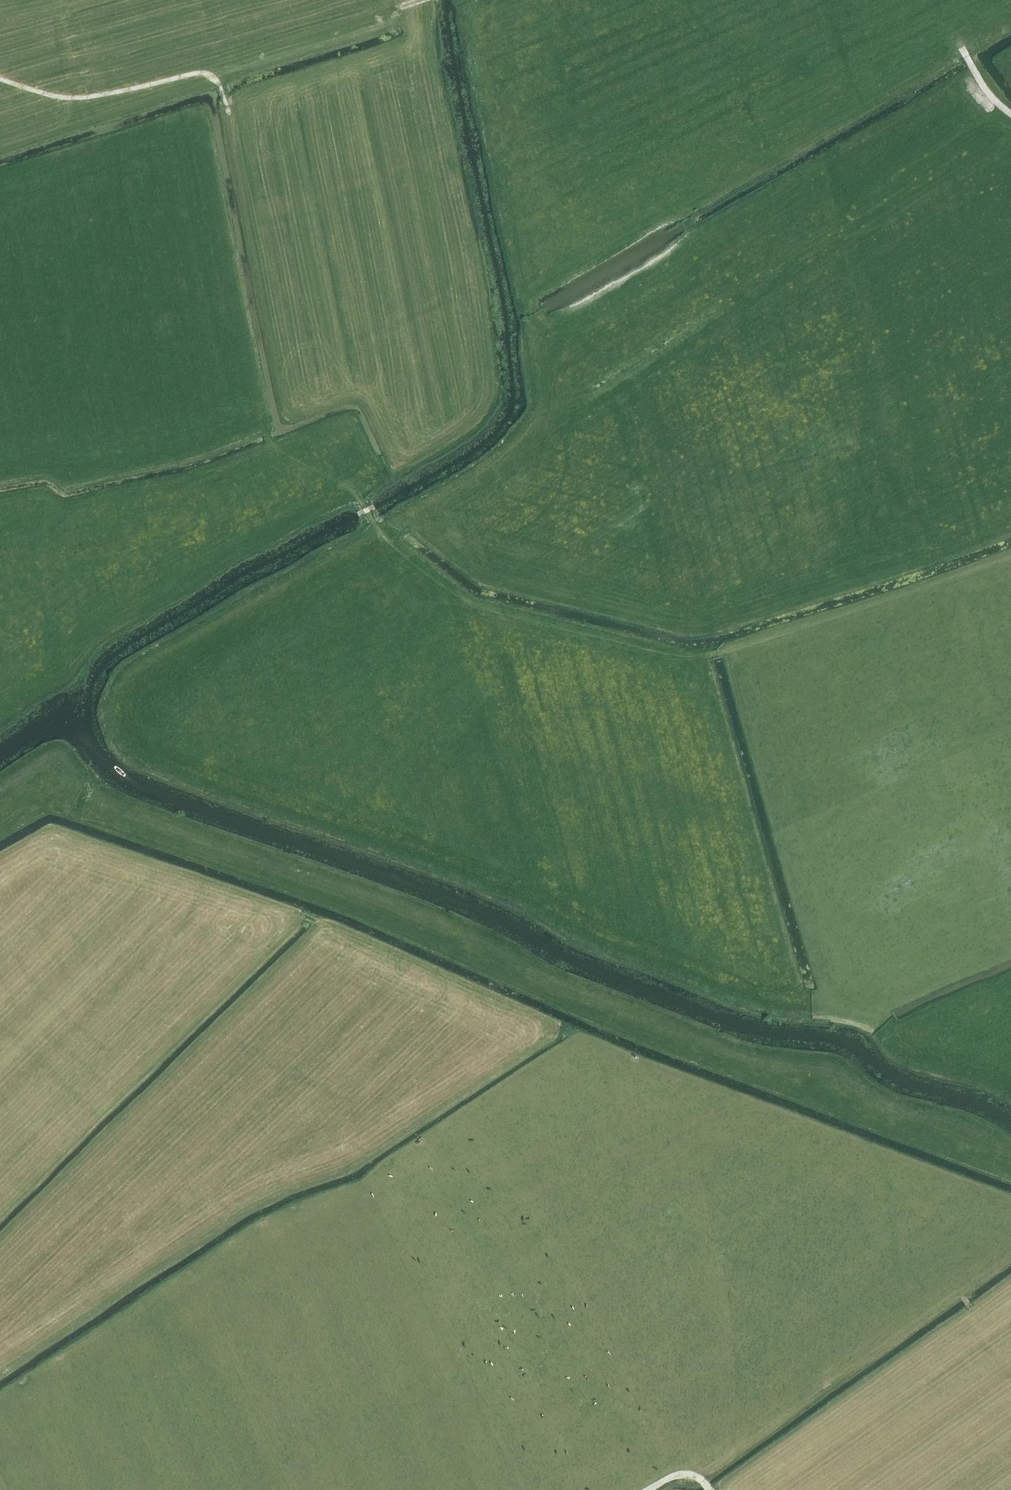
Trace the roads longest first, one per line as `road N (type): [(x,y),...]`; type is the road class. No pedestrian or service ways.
road 1 (track): [(0,78),(76,98),(201,72),(217,81),(230,114)]

